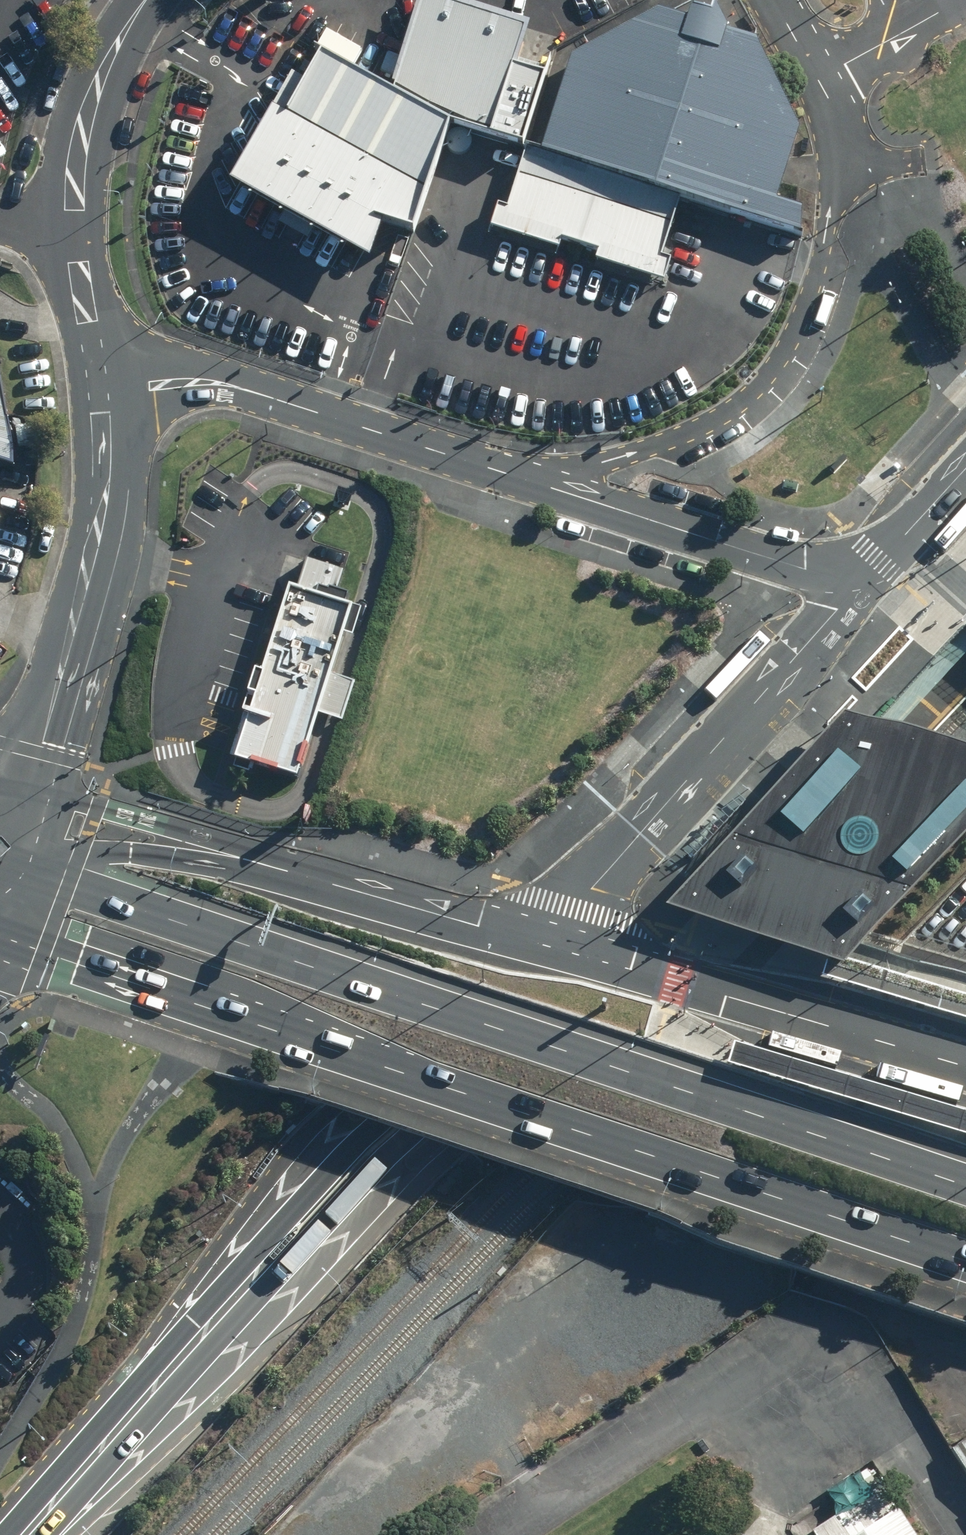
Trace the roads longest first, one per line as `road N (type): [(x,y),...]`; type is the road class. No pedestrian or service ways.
road 1 (primary): [(64,1492),(102,1430),(195,1322),(965,480)]
road 2 (primary): [(965,530),(120,1449),(64,1492)]
road 3 (primary): [(965,1268),(195,1004),(0,925)]
road 4 (primary): [(5,860),(965,1187)]
road 5 (unclassified): [(538,482),(685,435),(763,384),(793,340),(825,248),(834,167)]
road 6 (unclassified): [(965,473),(884,558),(832,572),(538,482)]
road 7 (unclassified): [(538,482),(243,387),(98,387)]
road 8 (residential): [(137,0),(90,91),(73,165),(72,234),(98,387)]
road 9 (residential): [(98,387),(103,489),(95,555),(62,667)]
road 10 (residential): [(62,667),(5,860)]
road 11 (unclassified): [(834,167),(829,98),(775,0)]

